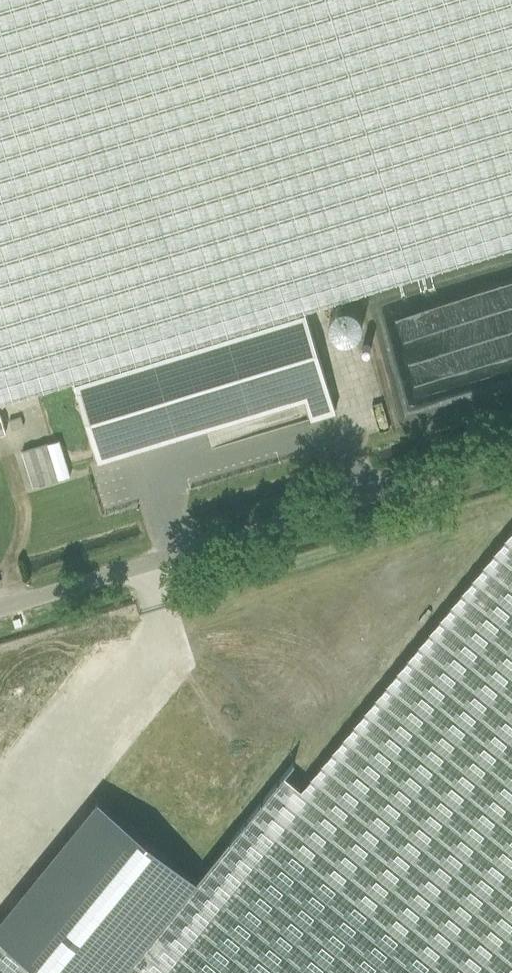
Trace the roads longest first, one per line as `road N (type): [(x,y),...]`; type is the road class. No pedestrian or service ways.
road 1 (unclassified): [(0,609),(511,451)]

